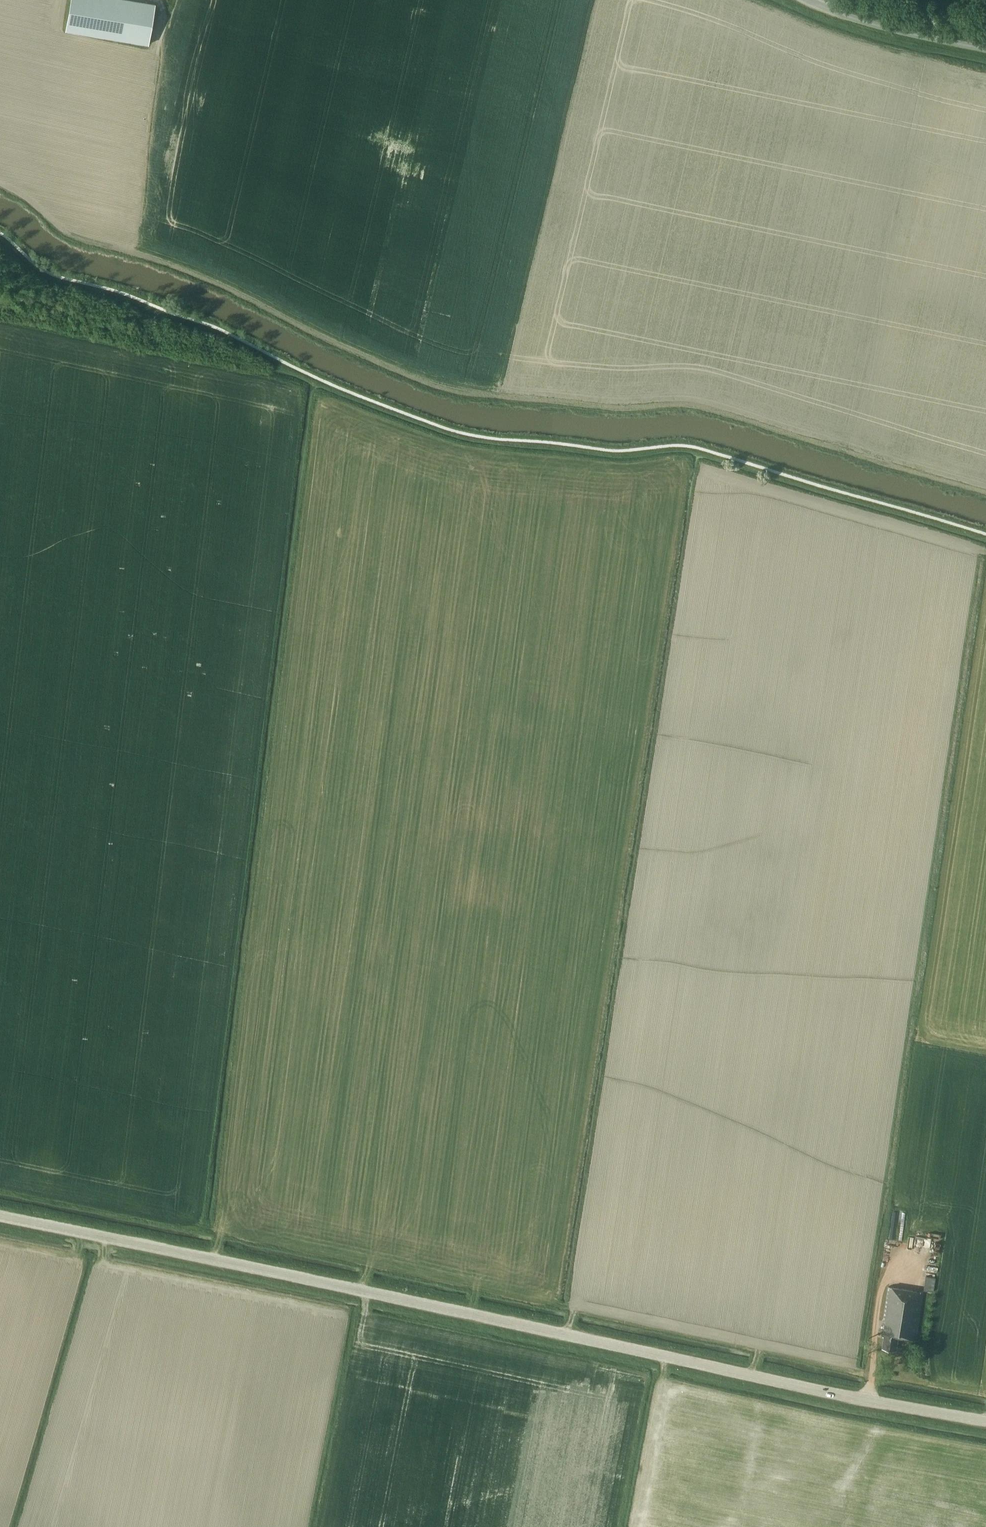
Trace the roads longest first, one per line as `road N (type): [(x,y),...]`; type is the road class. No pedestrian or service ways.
road 1 (tertiary): [(985,1420),(0,1216)]
road 2 (unclassified): [(985,48),(853,17),(815,0)]

